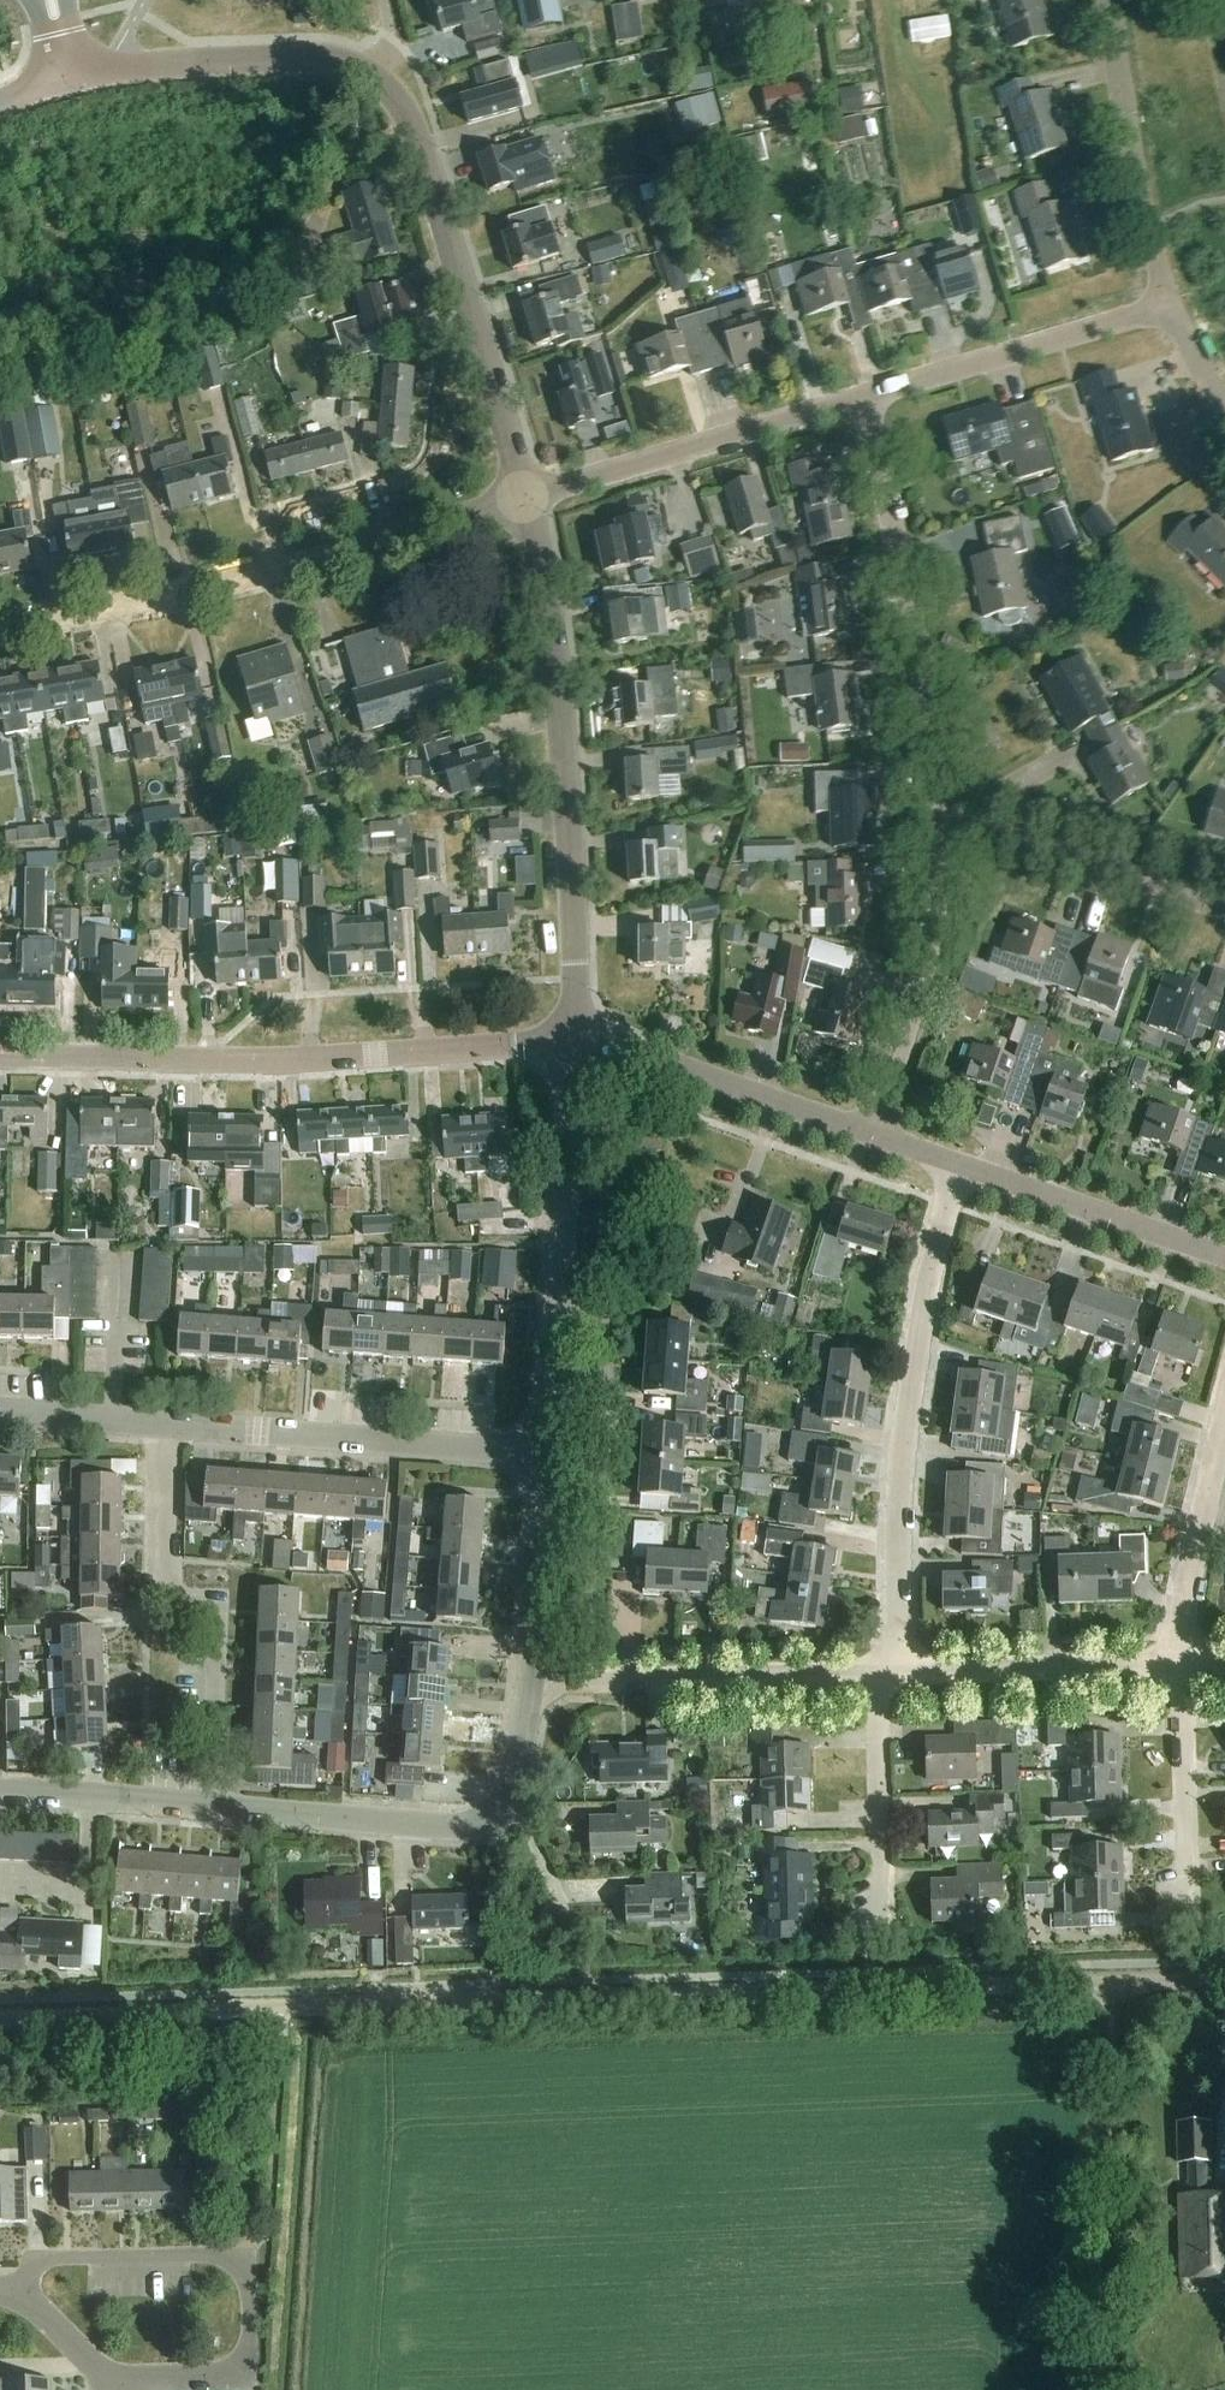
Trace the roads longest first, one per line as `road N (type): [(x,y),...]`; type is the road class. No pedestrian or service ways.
road 1 (track): [(324,2007),(1196,1979)]
road 2 (unclassified): [(525,499),(420,143),(405,107),(373,72),(320,54),(69,68)]
road 3 (residential): [(0,1054),(183,1059),(576,1040)]
road 4 (unclassified): [(576,1040),(561,707),(525,499)]
road 5 (residential): [(525,499),(135,602),(0,624)]
road 6 (residential): [(897,1674),(898,1482),(917,1348),(957,1163)]
road 7 (residential): [(113,2389),(249,2371),(242,2268),(221,2259),(52,2262),(34,2266),(17,2295)]
road 8 (residential): [(948,829),(865,399)]
road 9 (track): [(1092,2389),(1116,1965)]
road 10 (unclassified): [(214,1806),(465,1826),(500,1809),(515,1780),(529,1682)]
road 11 (unclassified): [(550,1457),(576,1040)]
road 12 (residential): [(214,1806),(220,1632),(206,1608),(164,1588),(171,1424)]
road 13 (residential): [(171,1424),(550,1457)]
road 14 (residential): [(529,1682),(897,1674)]
road 15 (residential): [(525,499),(865,399)]
road 16 (track): [(0,2016),(324,2007)]
road 17 (residential): [(865,399),(1170,303)]
road 18 (unclassified): [(875,1132),(576,1040)]
road 19 (residential): [(875,1132),(922,982),(948,829)]
road 20 (residential): [(1170,303),(1138,185),(1109,0)]
road 21 (residential): [(897,1674),(1185,1663)]
road 22 (residential): [(1224,907),(1059,851),(948,829)]
road 23 (unclassified): [(1224,1257),(957,1163)]
road 24 (residential): [(882,1932),(897,1674)]
road 25 (residential): [(1185,1663),(1191,1907)]
road 26 (residential): [(1185,1663),(1192,1558),(1224,1426)]
road 27 (unclassified): [(529,1682),(550,1457)]
road 28 (unclassified): [(0,1793),(214,1806)]
road 29 (residential): [(0,1413),(171,1424)]
road 30 (residential): [(17,2295),(113,2389)]

